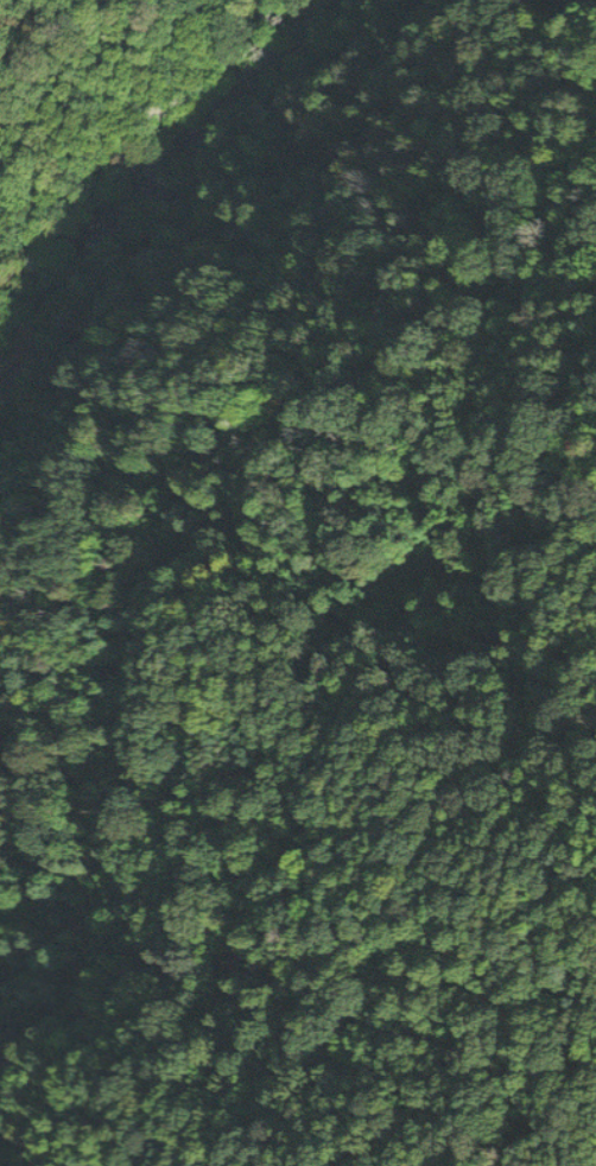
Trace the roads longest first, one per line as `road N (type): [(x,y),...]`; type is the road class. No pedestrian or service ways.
road 1 (track): [(0,996),(44,958),(106,873),(118,842),(135,749),(134,661),(147,591),(236,512),(296,411),(533,265),(595,207)]
road 2 (track): [(0,427),(115,270),(189,229),(237,154),(315,106),(394,0)]

